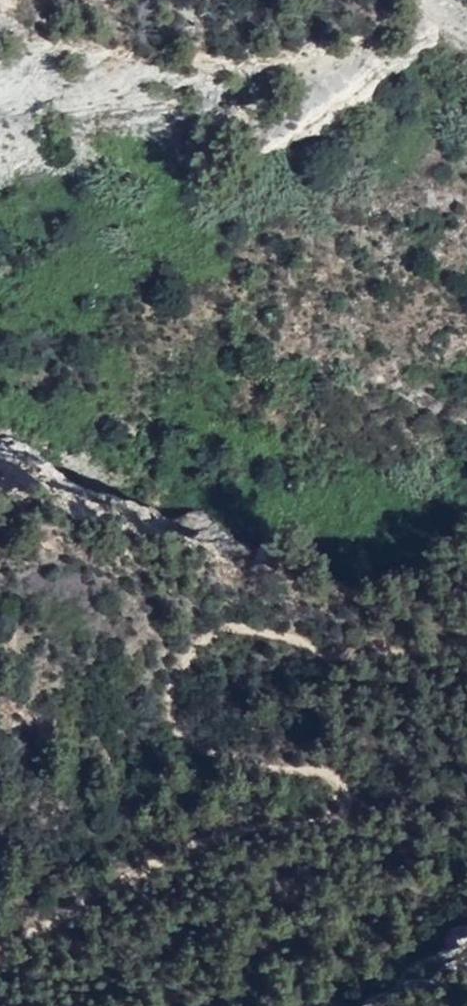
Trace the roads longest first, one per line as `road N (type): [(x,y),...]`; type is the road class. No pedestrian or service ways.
road 1 (track): [(0,943),(321,812),(347,793),(325,778),(217,761),(172,733),(167,706),(174,684),(189,652),(210,635),(263,626),(307,634),(344,654),(466,639)]

